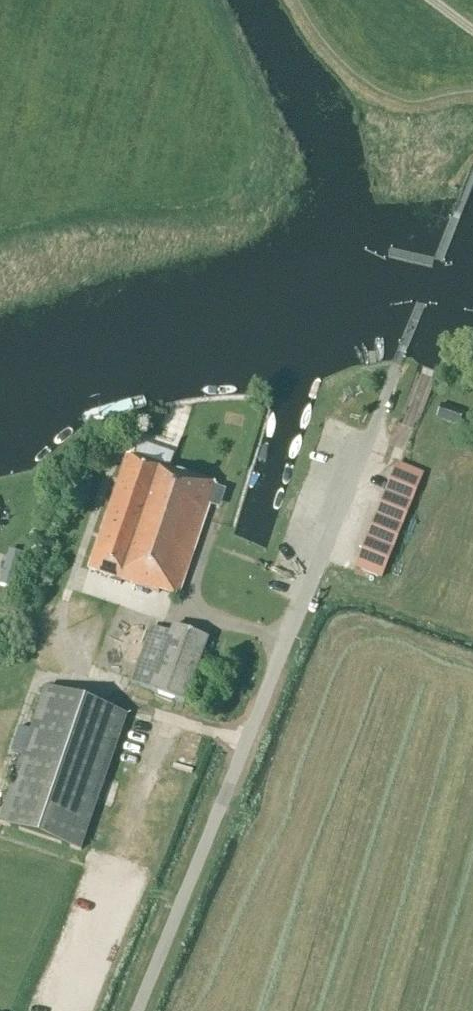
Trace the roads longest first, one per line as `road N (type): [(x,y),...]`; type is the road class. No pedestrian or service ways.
road 1 (unclassified): [(143,1010),(369,442),(400,446),(407,425)]
road 2 (track): [(247,743),(84,683),(55,640),(5,611)]

